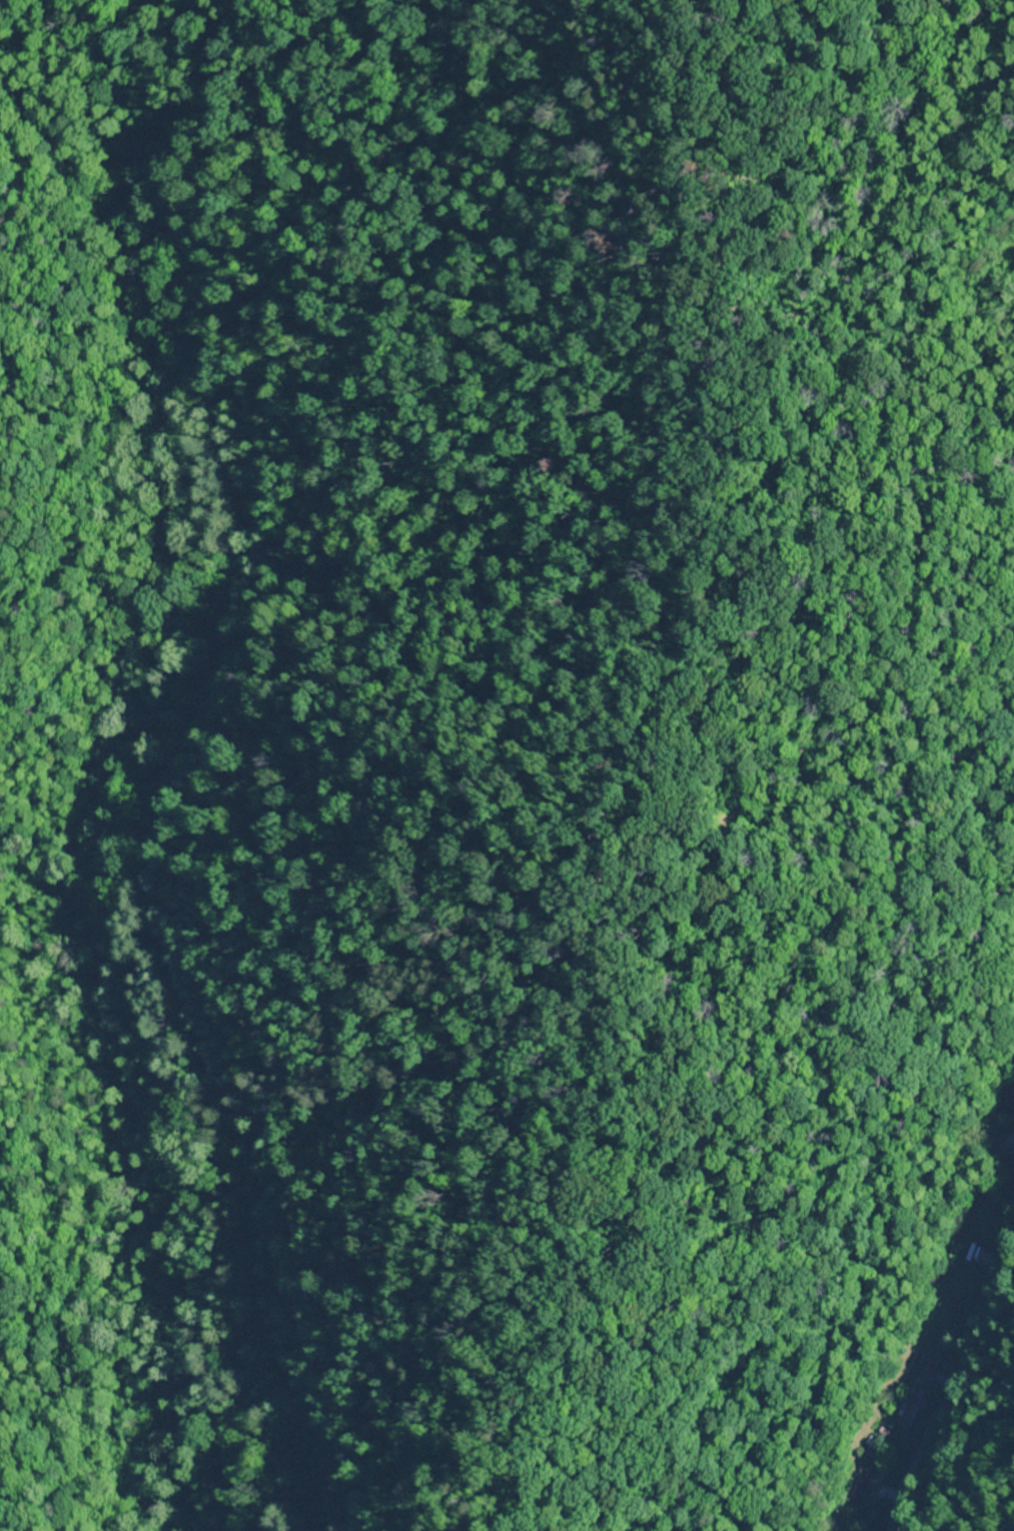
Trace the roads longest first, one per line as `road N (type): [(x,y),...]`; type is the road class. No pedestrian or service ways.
road 1 (residential): [(888,1530),(961,1376),(1001,1257)]

